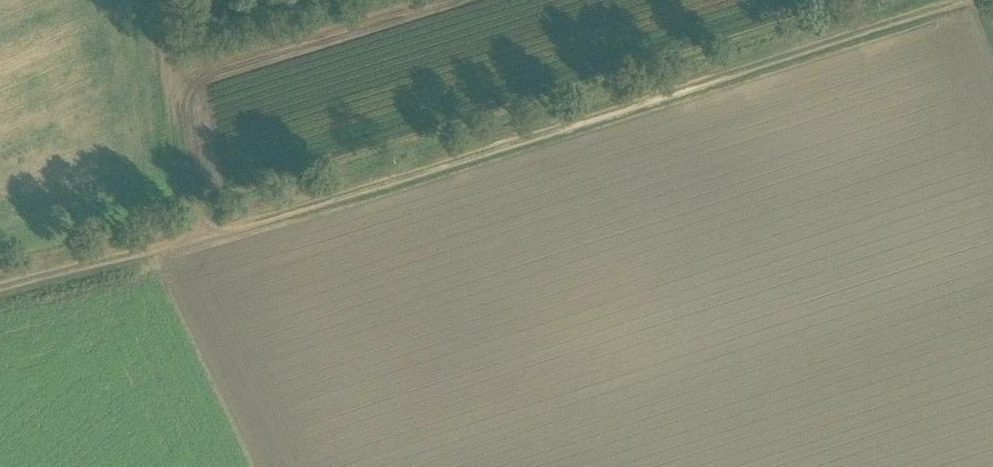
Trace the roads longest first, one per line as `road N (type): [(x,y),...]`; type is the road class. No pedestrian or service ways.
road 1 (track): [(0,286),(285,216),(974,0)]

